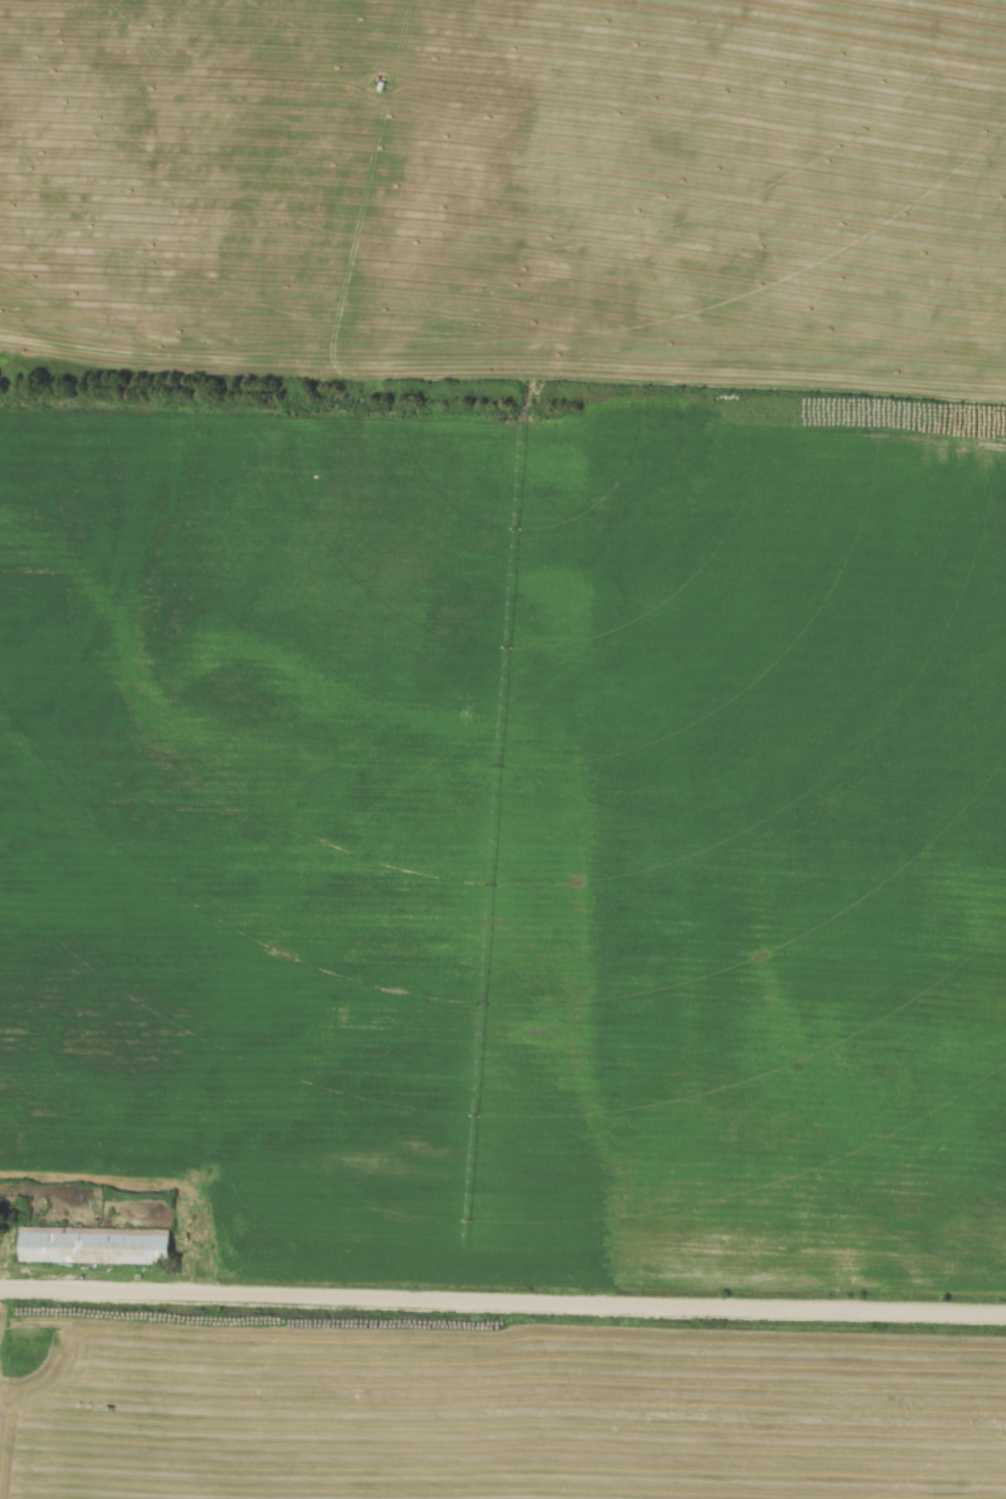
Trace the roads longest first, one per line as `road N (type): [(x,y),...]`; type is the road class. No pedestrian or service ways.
road 1 (tertiary): [(0,1291),(1005,1317)]

